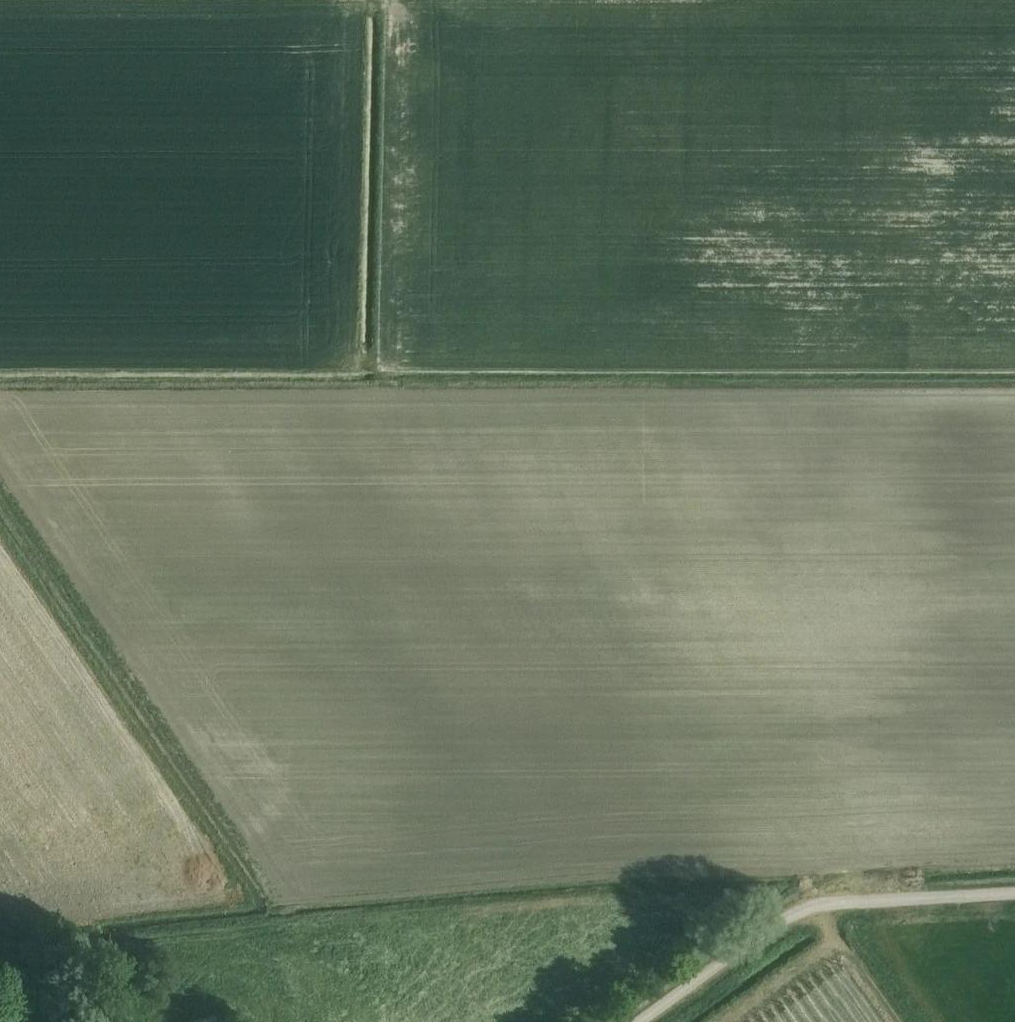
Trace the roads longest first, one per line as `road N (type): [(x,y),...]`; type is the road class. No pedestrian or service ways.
road 1 (unclassified): [(640,1021),(786,916),(824,903),(1014,893)]

